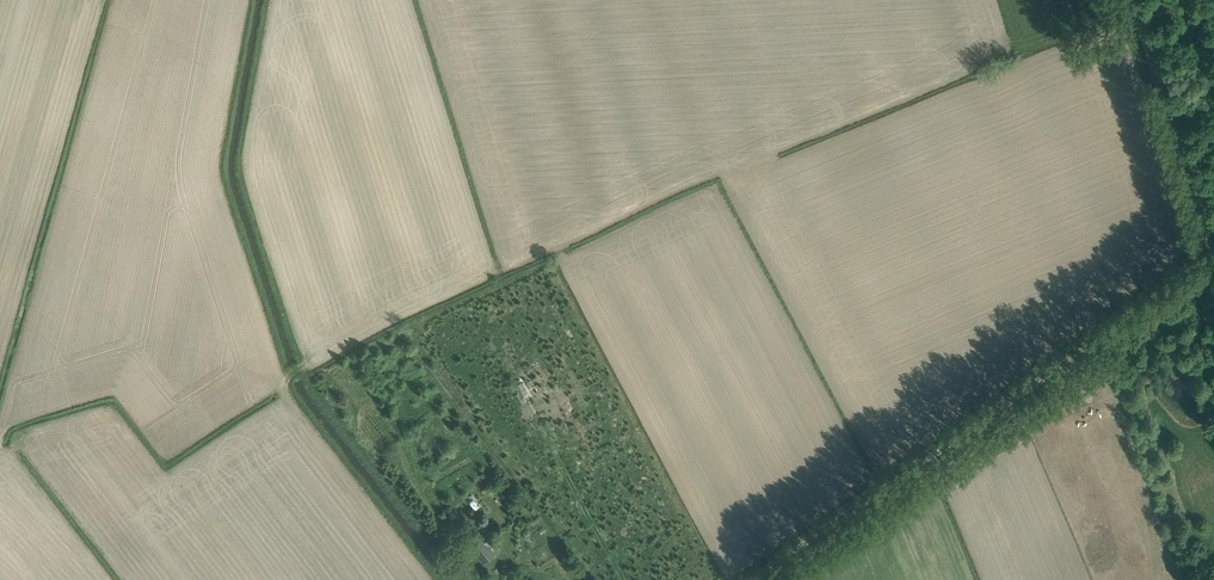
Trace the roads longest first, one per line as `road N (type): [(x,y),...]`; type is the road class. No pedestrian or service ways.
road 1 (track): [(1213,256),(767,579)]
road 2 (track): [(1136,0),(1213,241)]

